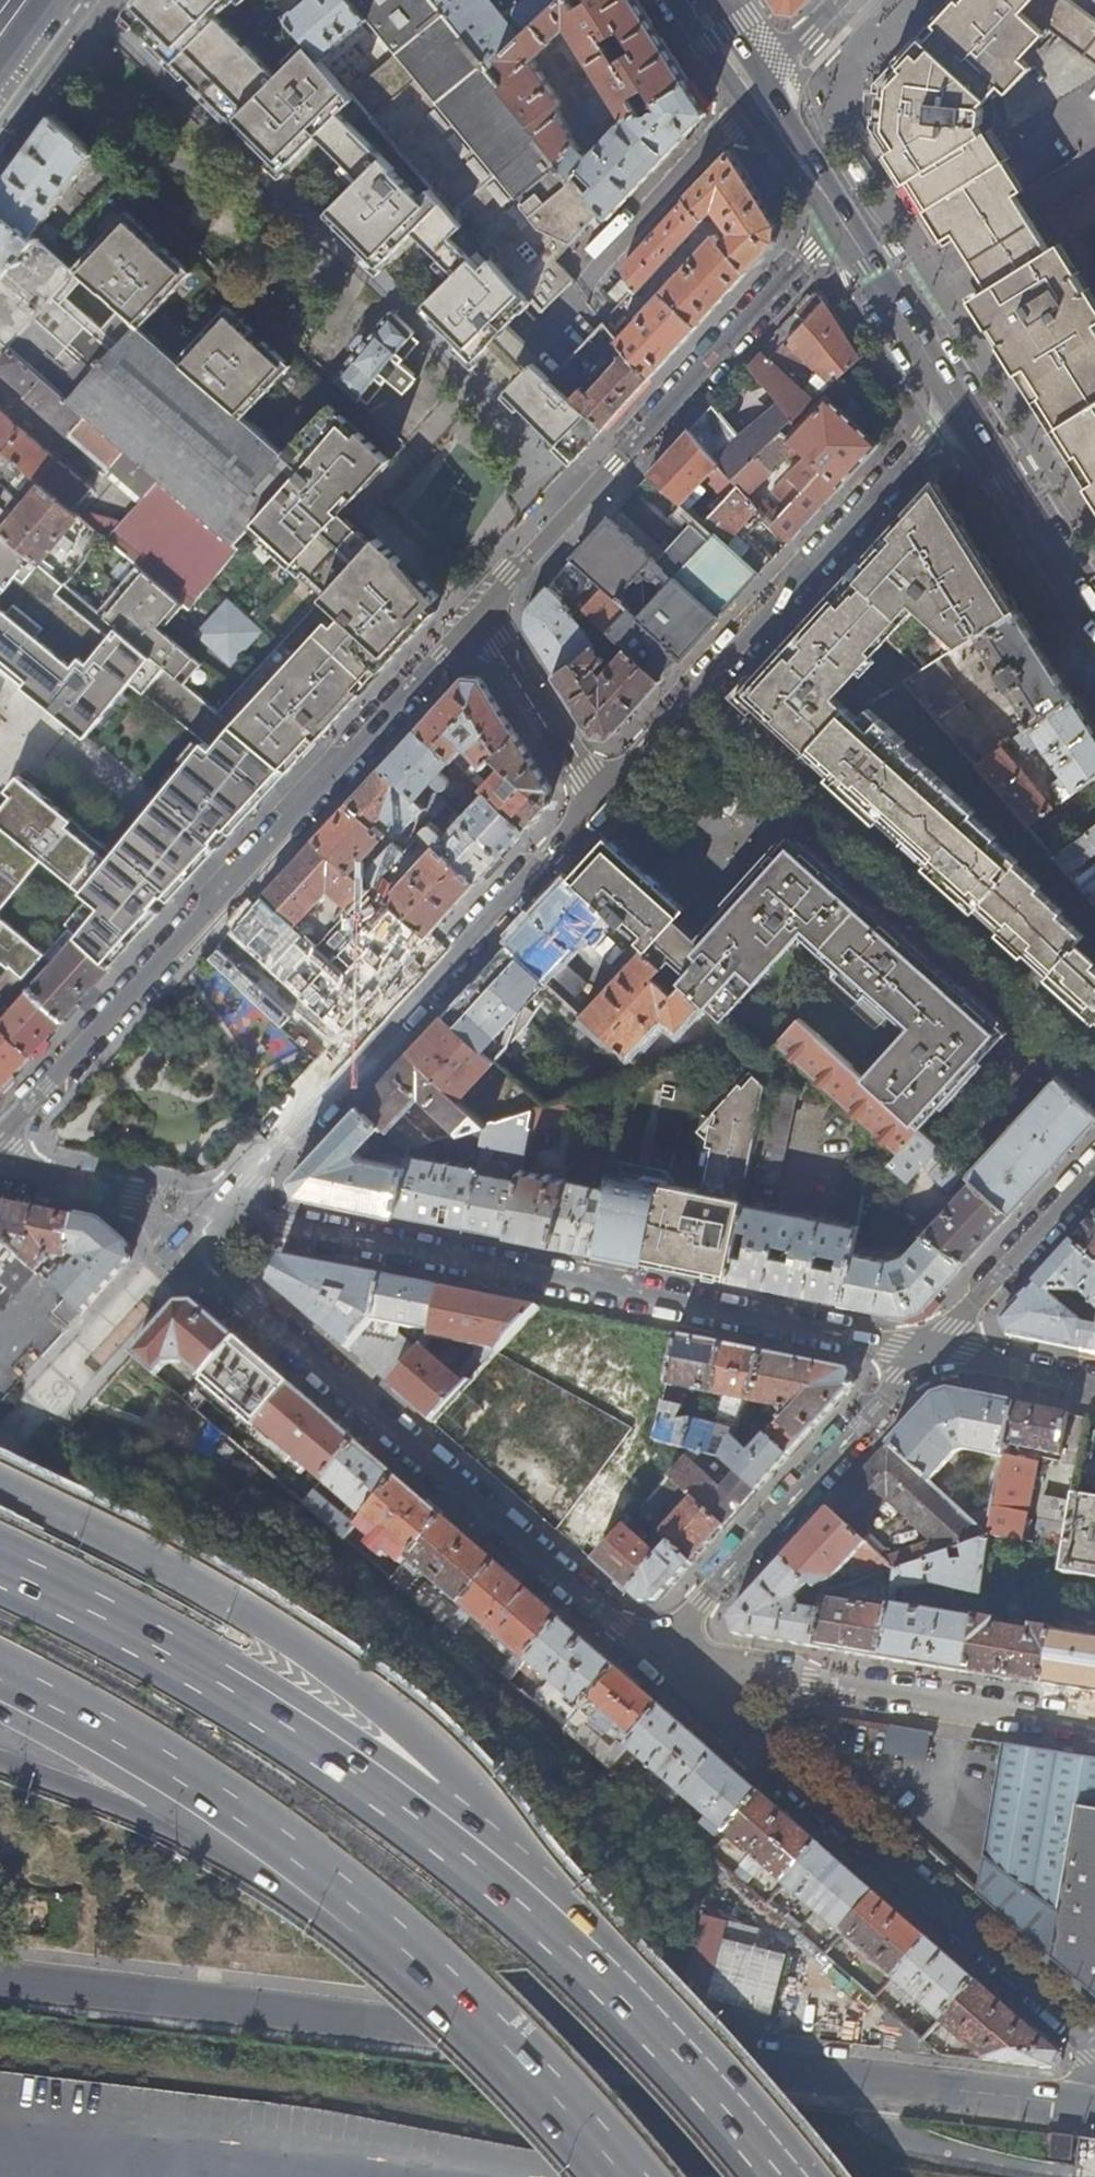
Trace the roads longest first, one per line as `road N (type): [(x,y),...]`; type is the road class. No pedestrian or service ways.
road 1 (residential): [(0,1974),(1094,2110)]
road 2 (trunk): [(673,2044),(577,1907),(387,1707),(288,1631),(0,1485)]
road 3 (trunk): [(673,2044),(538,1918),(327,1751),(204,1667),(0,1558)]
road 4 (residential): [(931,1353),(215,1215)]
road 5 (residential): [(0,1140),(480,611)]
road 6 (residential): [(215,1215),(205,1264),(657,1663)]
road 7 (residential): [(657,1663),(1094,2044)]
road 8 (residential): [(598,800),(215,1215)]
road 9 (residential): [(956,404),(598,800)]
road 10 (residential): [(480,611),(840,218)]
road 11 (trunk): [(0,1679),(221,1809),(382,1932)]
road 12 (residential): [(1094,1723),(657,1663)]
road 13 (trunk): [(0,1743),(238,1844),(382,1932)]
road 14 (residential): [(931,1353),(657,1663)]
road 15 (trunk): [(382,1932),(545,2083),(627,2176)]
road 16 (residential): [(549,341),(632,225),(747,105)]
road 17 (secondary): [(1094,623),(956,404)]
road 18 (residential): [(931,1353),(1094,1174)]
road 19 (residential): [(480,611),(598,800)]
road 20 (secondary): [(956,404),(840,218)]
road 21 (trunk): [(787,2176),(673,2044)]
road 22 (residential): [(1094,1388),(931,1353)]
road 23 (secondary): [(840,218),(762,80)]
road 24 (secondary): [(747,105),(794,173),(840,218)]
road 25 (secondary): [(676,0),(747,105)]

